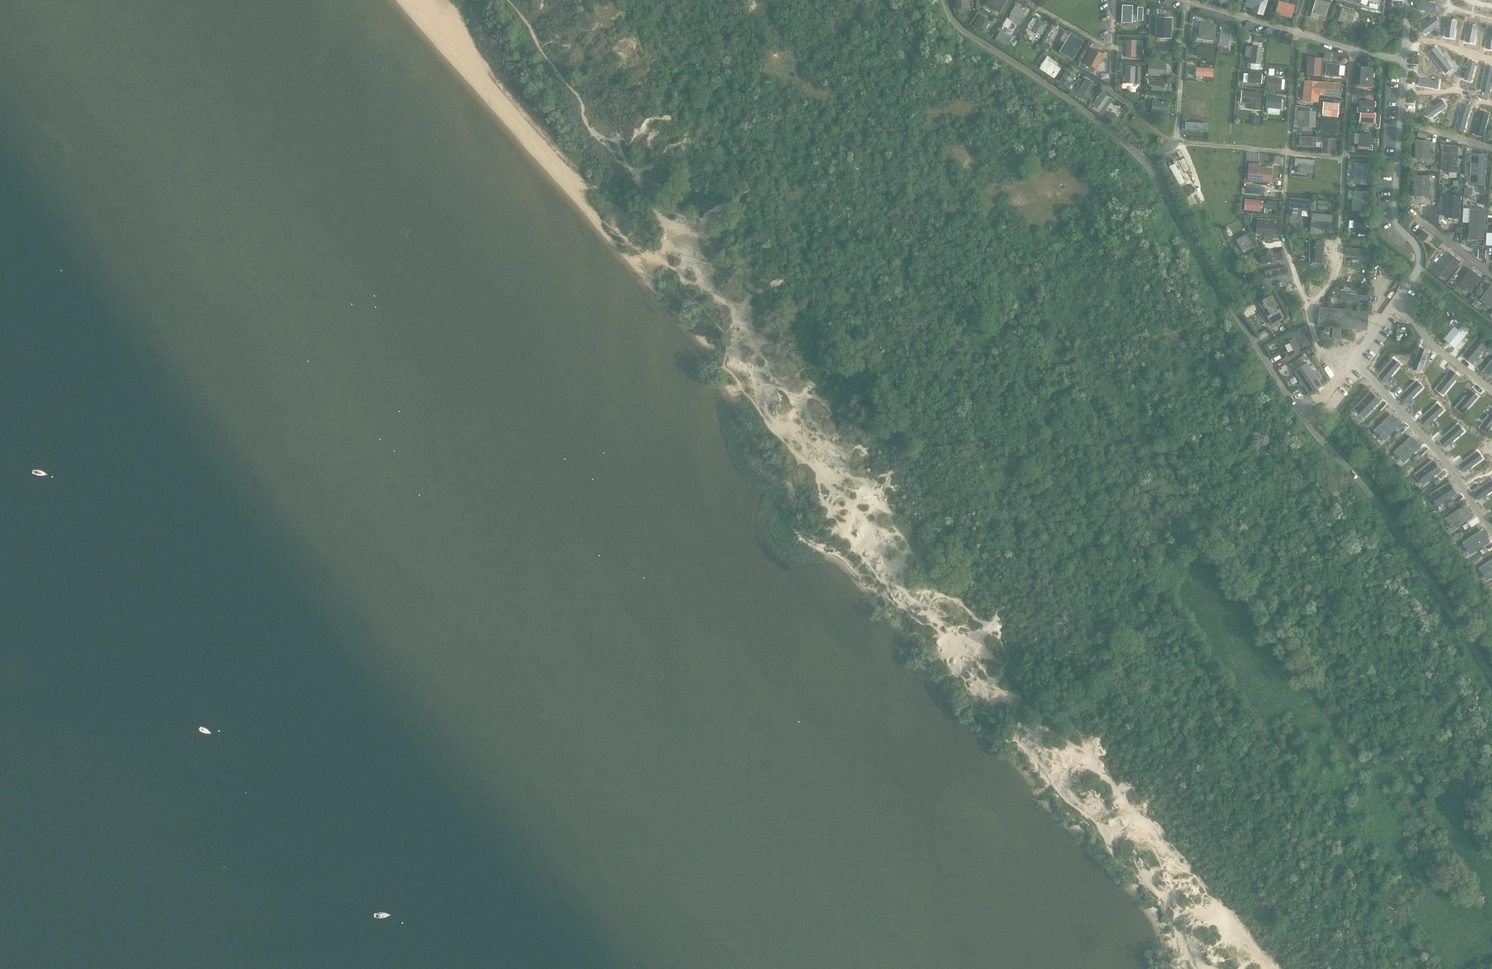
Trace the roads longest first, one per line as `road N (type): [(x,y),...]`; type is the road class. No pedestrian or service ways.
road 1 (unclassified): [(1491,676),(1368,492),(1300,411),(1147,163),(956,23),(945,0)]

